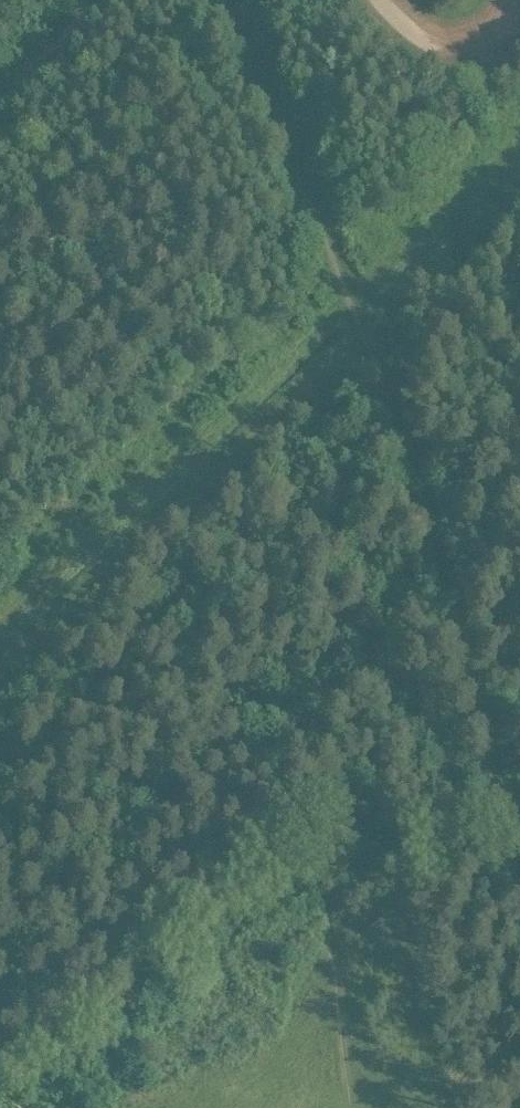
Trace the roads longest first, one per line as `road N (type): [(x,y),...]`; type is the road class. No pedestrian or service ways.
road 1 (track): [(0,664),(519,181)]
road 2 (unclassified): [(0,96),(102,0)]

